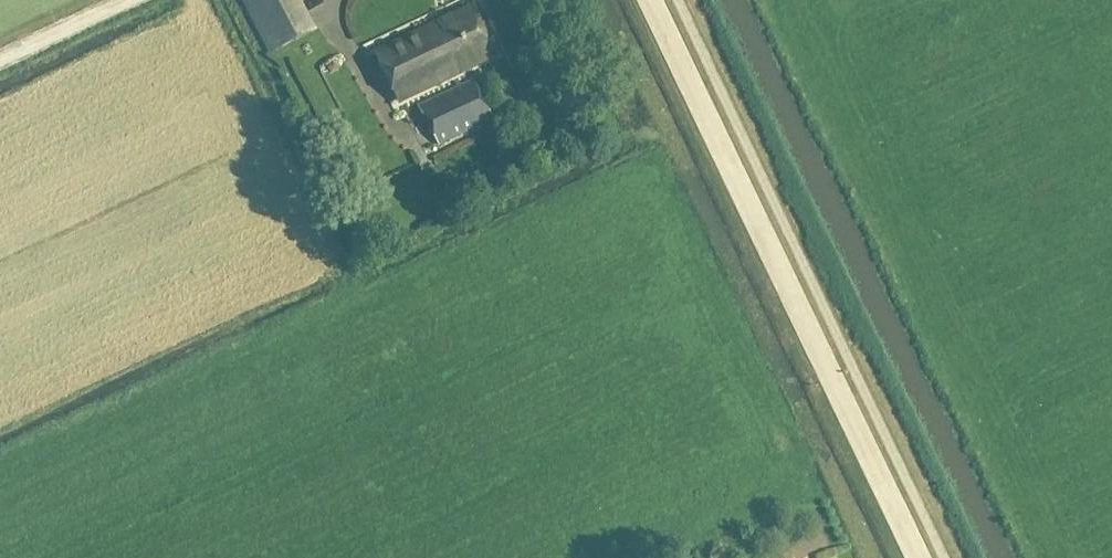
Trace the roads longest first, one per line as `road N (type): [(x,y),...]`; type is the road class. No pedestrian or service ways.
road 1 (tertiary): [(917,557),(649,0)]
road 2 (track): [(123,0),(0,59)]

